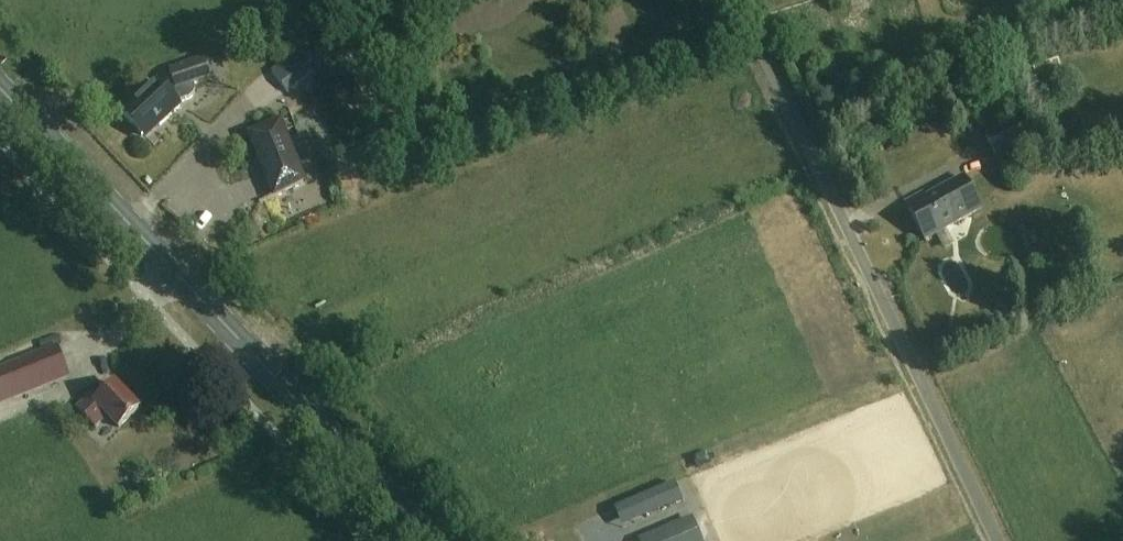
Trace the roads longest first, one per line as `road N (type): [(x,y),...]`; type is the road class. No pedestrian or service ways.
road 1 (primary): [(431,540),(0,90)]
road 2 (unclassified): [(997,540),(740,0)]

